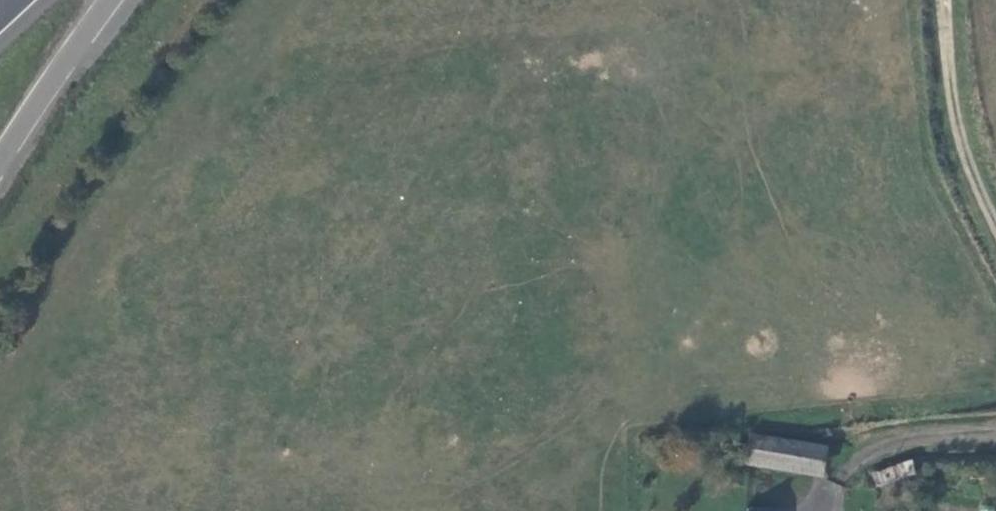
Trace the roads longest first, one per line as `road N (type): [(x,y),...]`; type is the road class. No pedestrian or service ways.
road 1 (unclassified): [(995,233),(955,139),(945,0)]
road 2 (trunk): [(0,158),(116,0)]
road 3 (unclassified): [(995,445),(863,457)]

